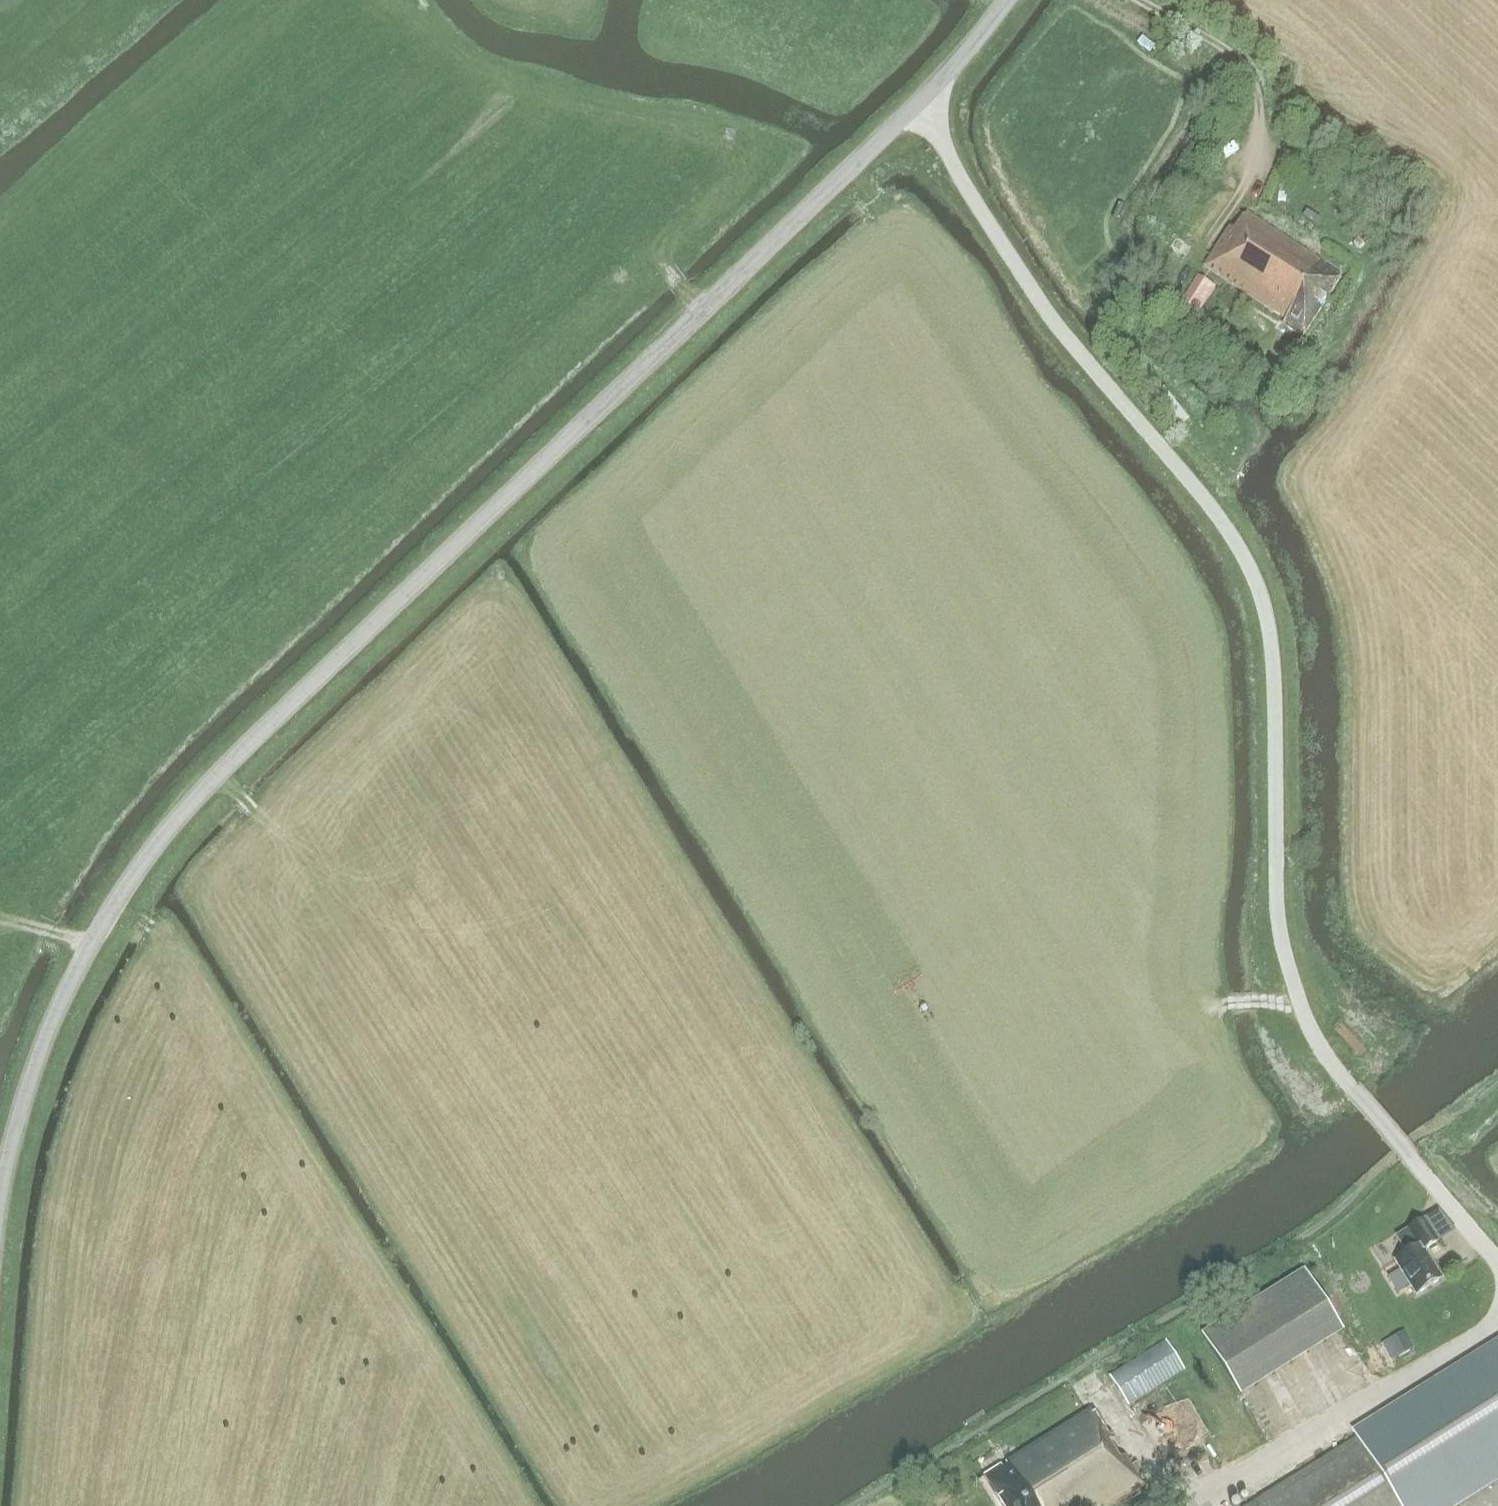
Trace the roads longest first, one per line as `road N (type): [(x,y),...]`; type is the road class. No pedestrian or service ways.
road 1 (tertiary): [(0,1198),(52,1020),(113,906),(161,840),(273,722),(918,104),(1007,0)]

